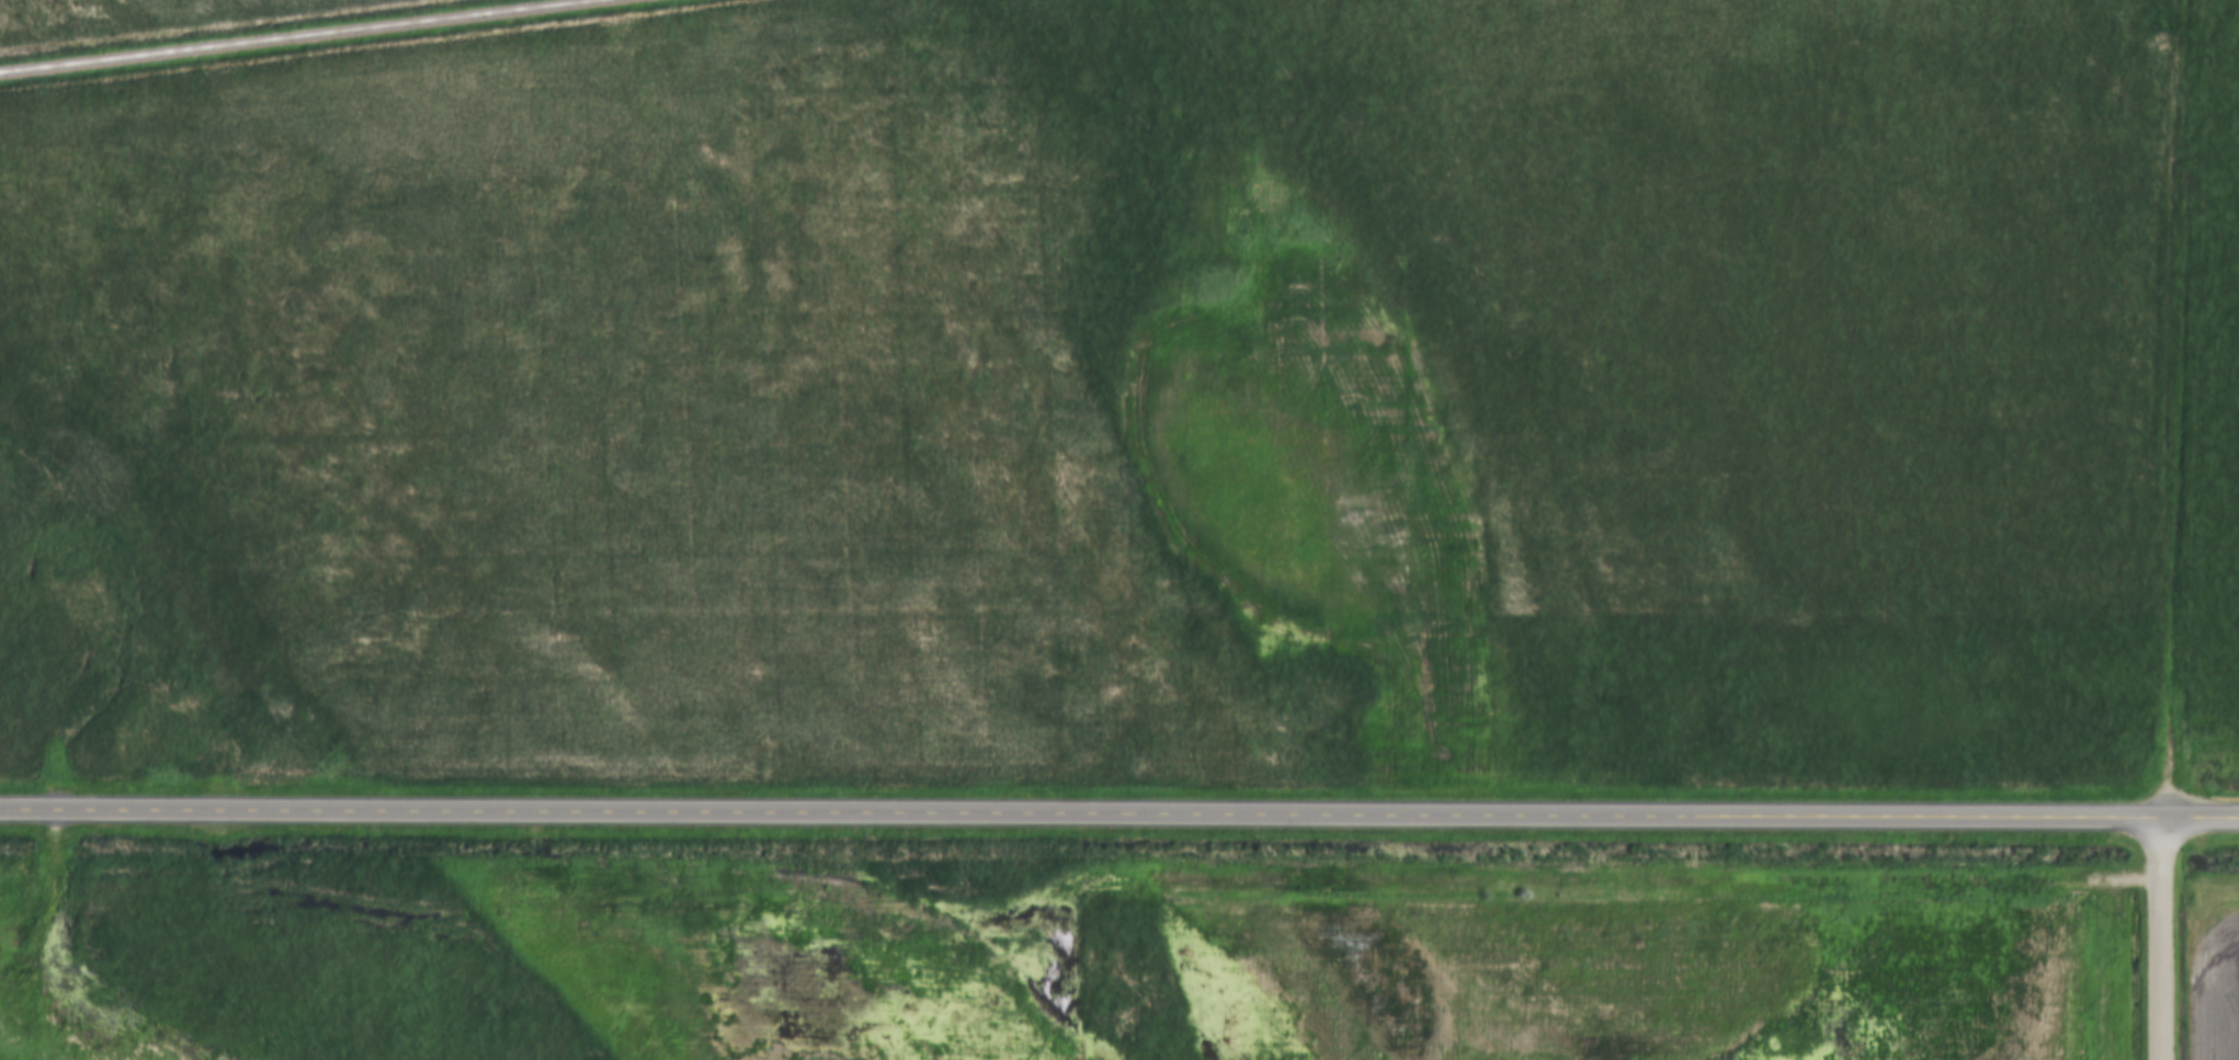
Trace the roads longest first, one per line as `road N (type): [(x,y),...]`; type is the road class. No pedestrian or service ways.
road 1 (primary): [(0,809),(2238,821)]
road 2 (track): [(2163,821),(2194,0)]
road 3 (residential): [(2164,1059),(2163,821)]

